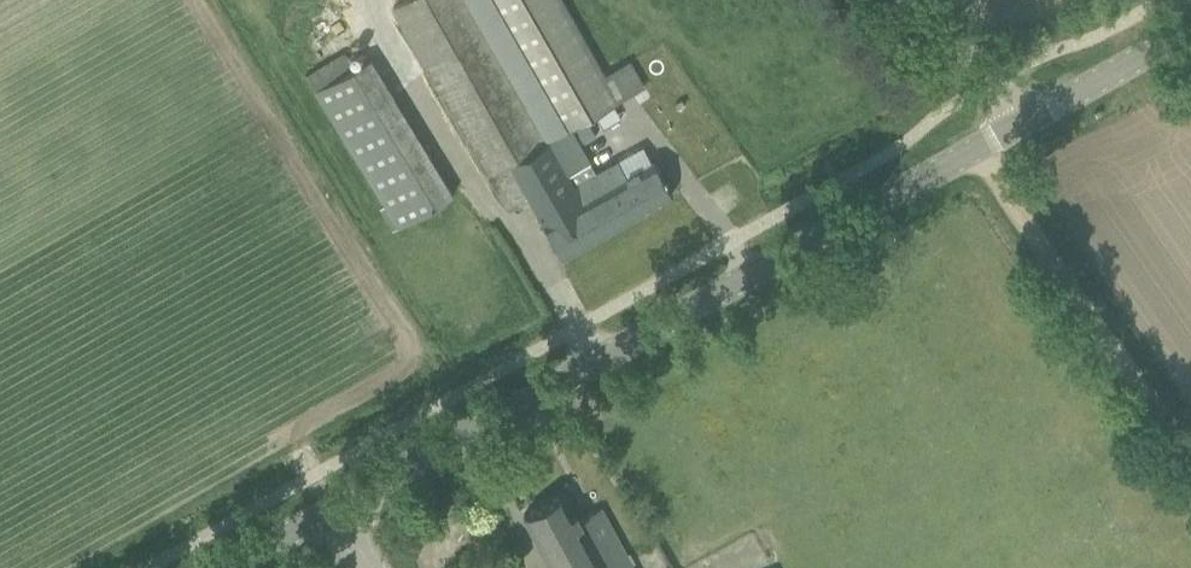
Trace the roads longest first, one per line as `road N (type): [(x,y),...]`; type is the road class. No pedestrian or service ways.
road 1 (tertiary): [(226,567),(1025,122)]
road 2 (track): [(977,149),(1190,458)]
road 3 (tertiary): [(1025,122),(1190,30)]
road 4 (unclassified): [(1025,122),(904,0)]

